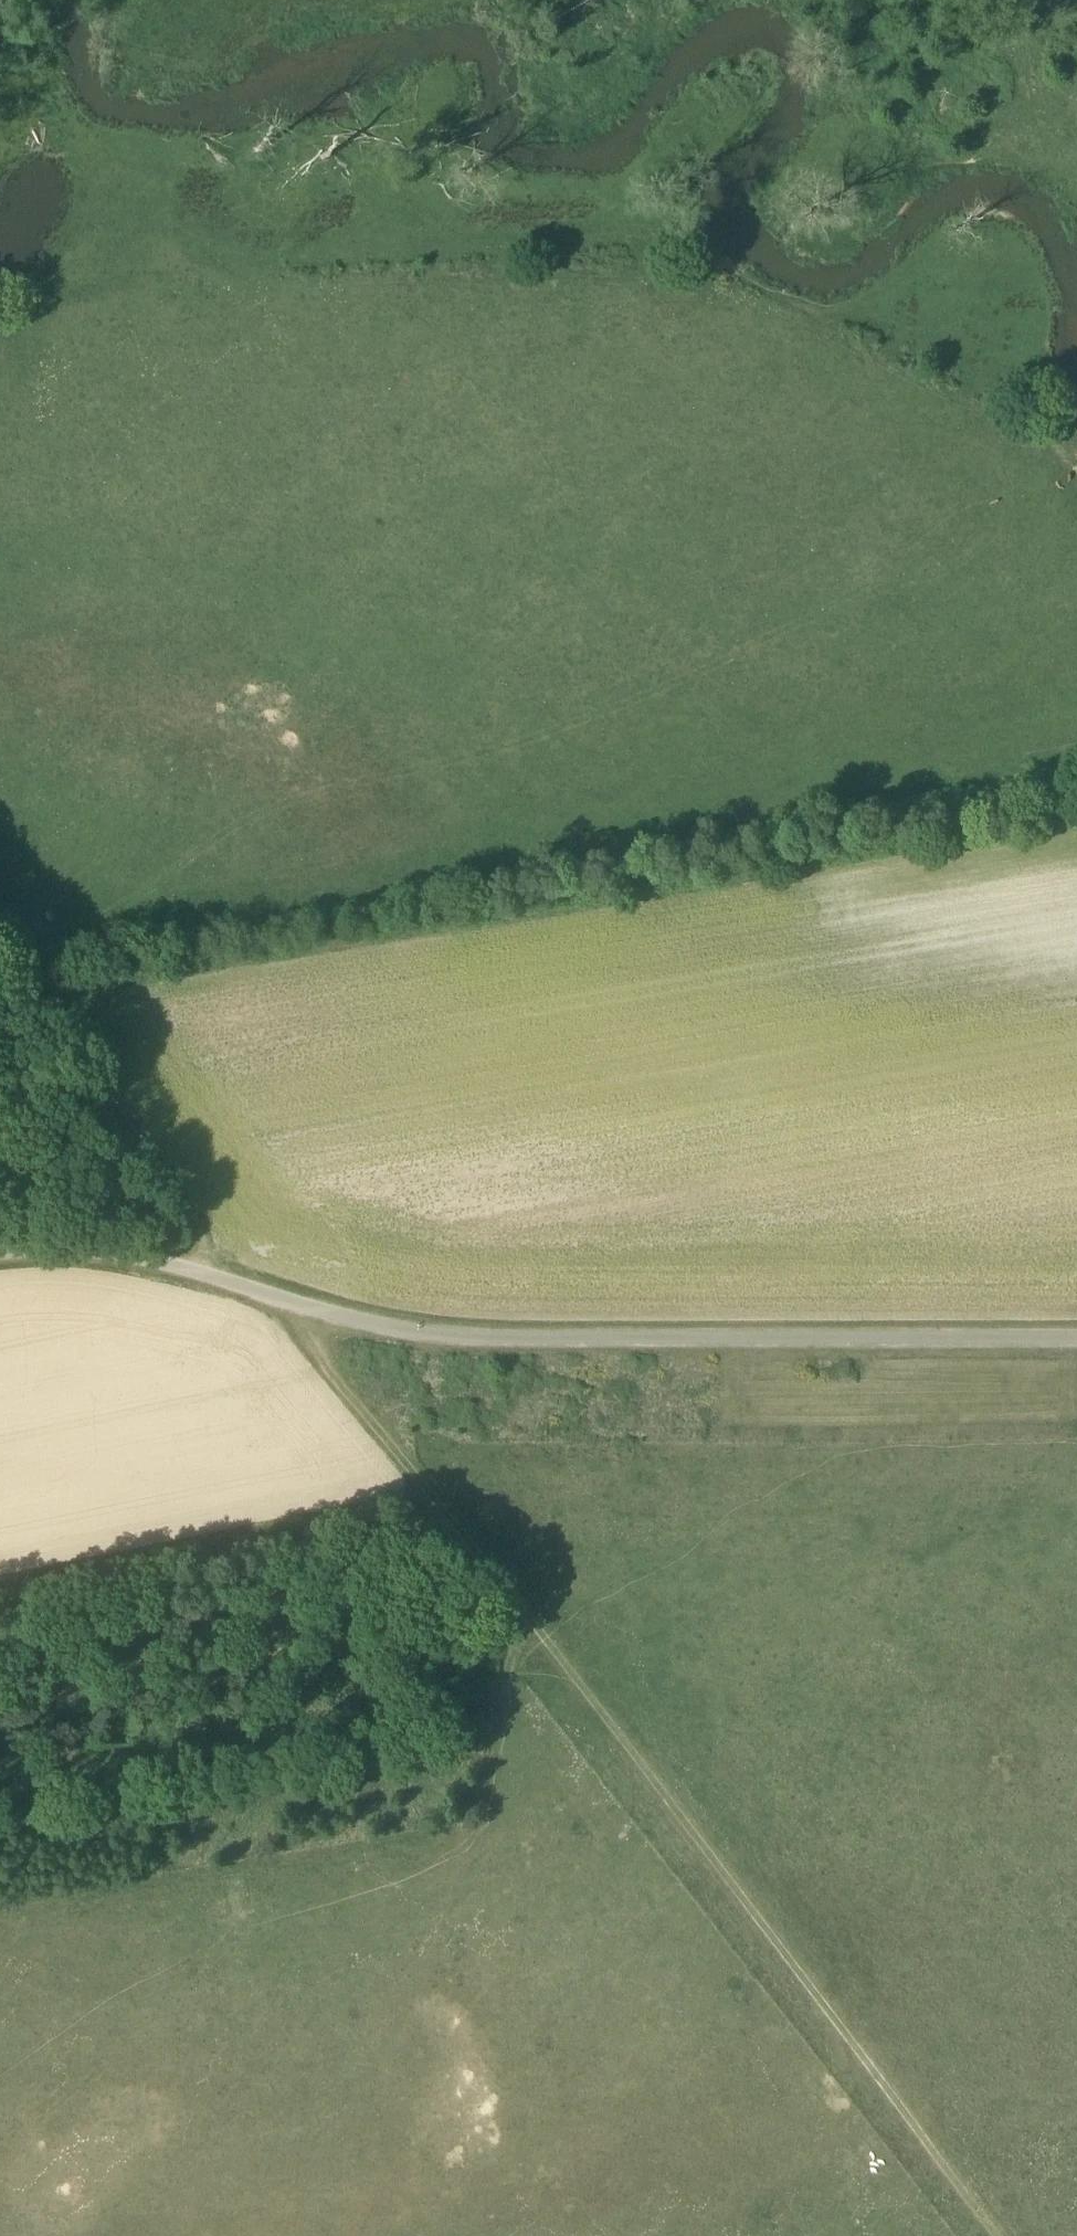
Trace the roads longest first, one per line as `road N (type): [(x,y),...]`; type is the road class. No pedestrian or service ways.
road 1 (track): [(273,1295),(1001,2235)]
road 2 (unclassified): [(0,1256),(55,1250),(149,1262),(273,1295),(382,1341),(666,1353),(1076,1349)]

